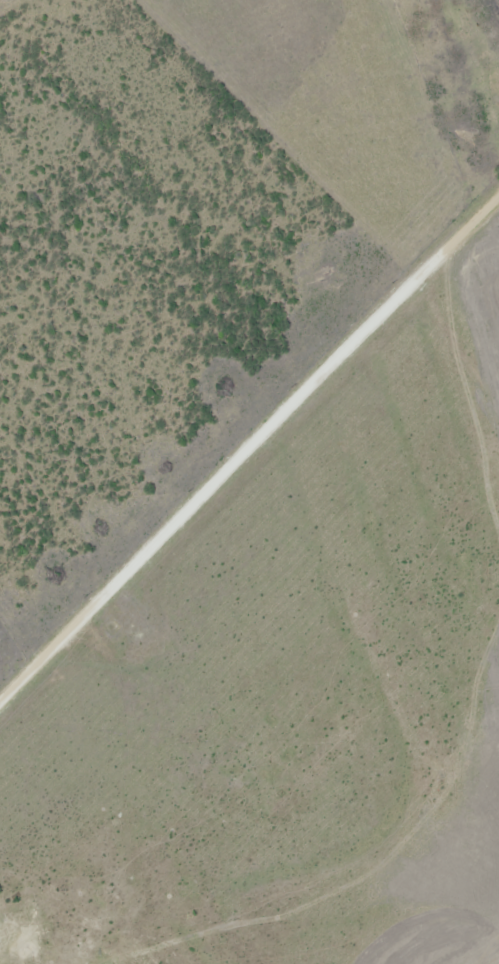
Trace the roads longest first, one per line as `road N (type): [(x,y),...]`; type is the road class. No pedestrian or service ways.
road 1 (track): [(0,700),(498,191)]

